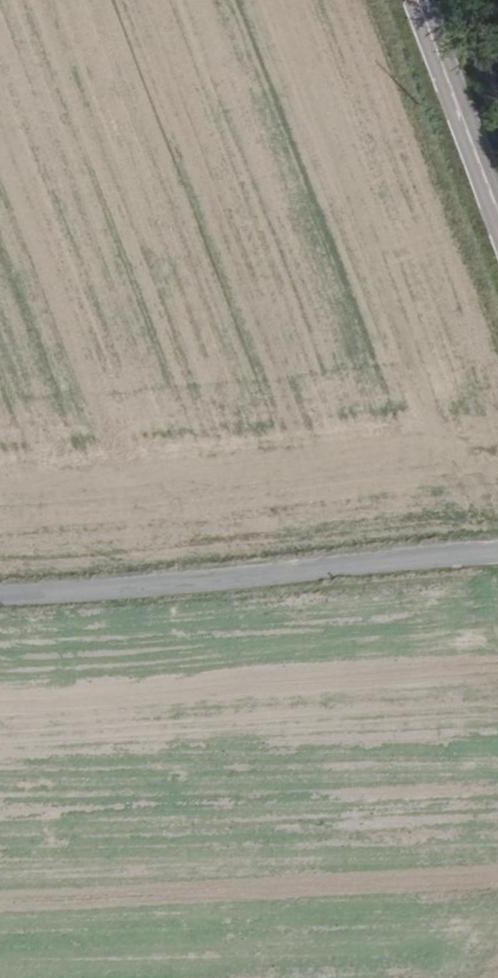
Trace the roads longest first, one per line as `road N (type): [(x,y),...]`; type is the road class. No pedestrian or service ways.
road 1 (unclassified): [(497,552),(0,594)]
road 2 (primary): [(497,215),(416,0)]

